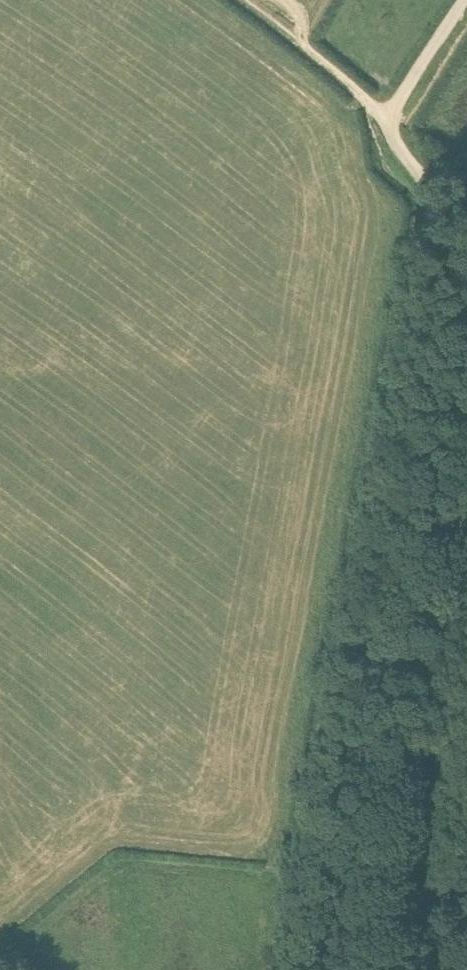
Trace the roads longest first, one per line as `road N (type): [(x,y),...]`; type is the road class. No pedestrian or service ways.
road 1 (track): [(295,969),(429,218),(420,176)]
road 2 (track): [(464,0),(387,118),(395,150),(420,176)]
road 3 (track): [(387,118),(237,0)]

